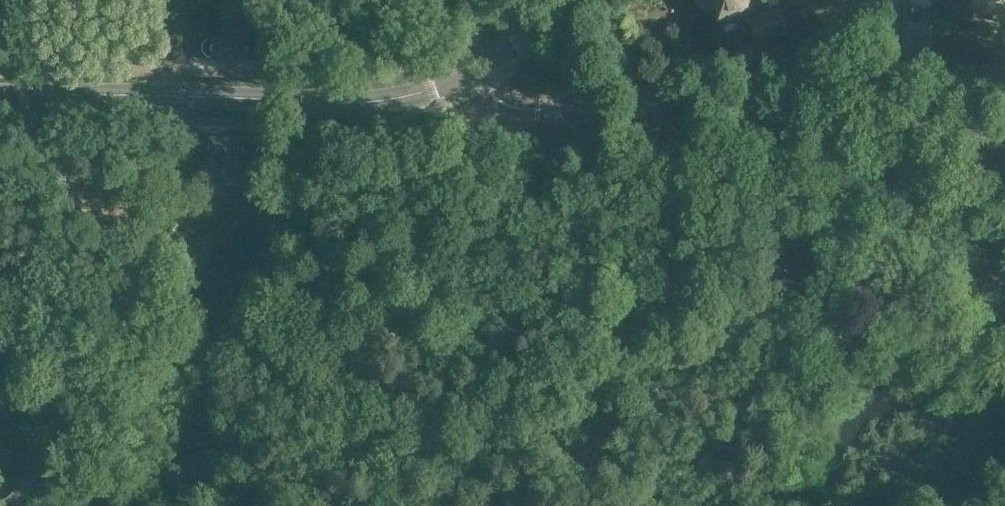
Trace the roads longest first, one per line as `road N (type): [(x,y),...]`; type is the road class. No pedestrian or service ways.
road 1 (residential): [(1004,134),(552,119),(500,104),(468,71)]
road 2 (secondary): [(0,99),(397,99),(468,71)]

